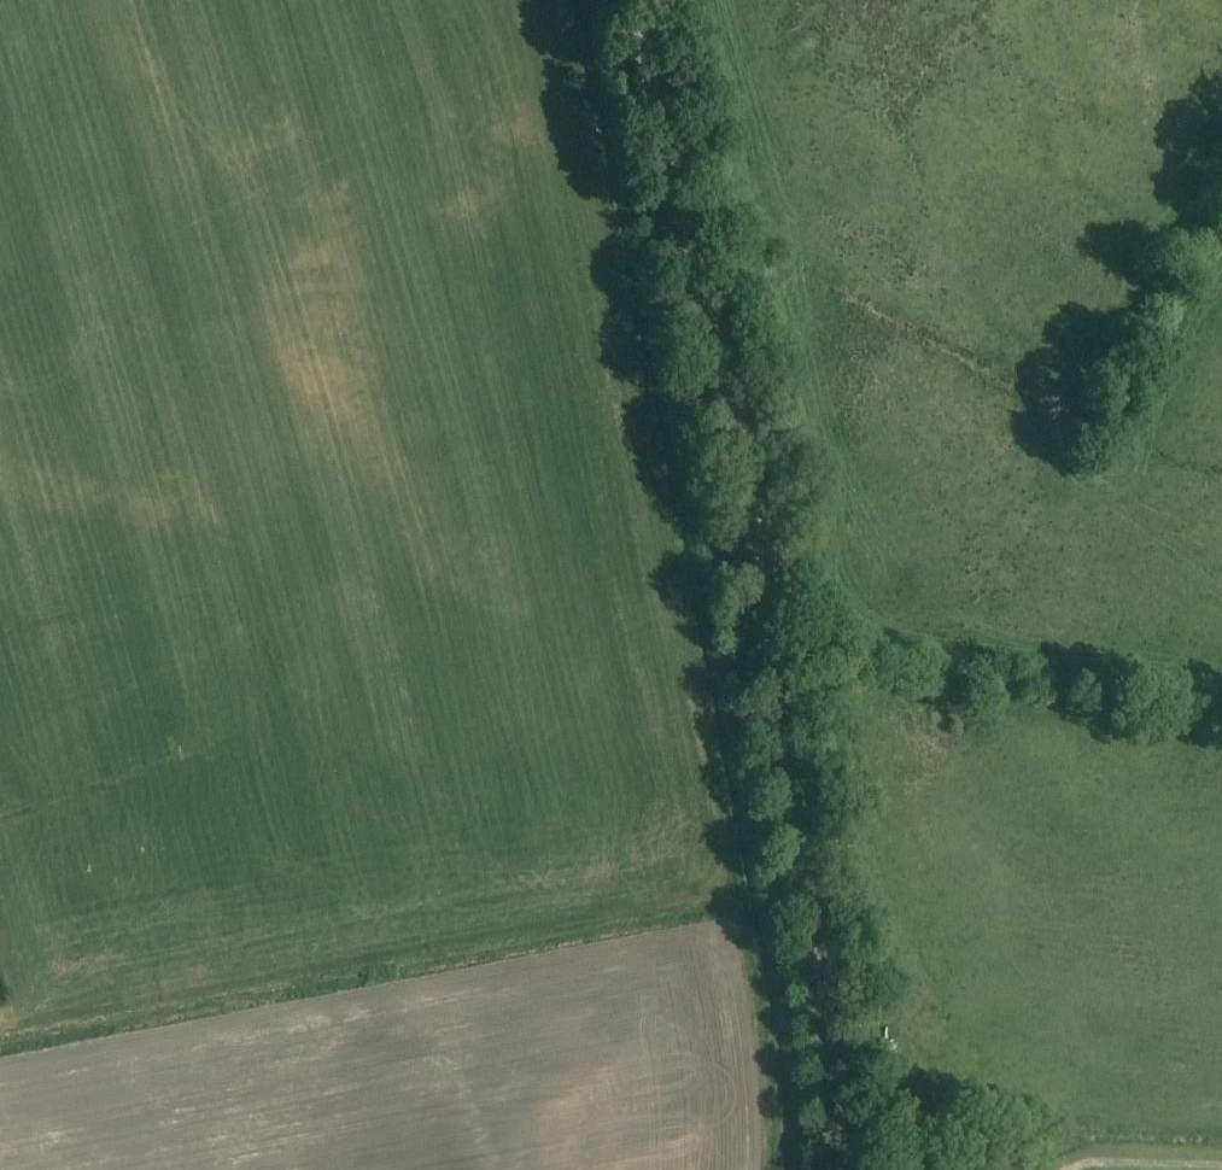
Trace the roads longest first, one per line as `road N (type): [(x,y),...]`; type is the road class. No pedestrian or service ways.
road 1 (track): [(773,630),(726,382),(632,0)]
road 2 (track): [(835,1169),(827,1023),(773,630)]

